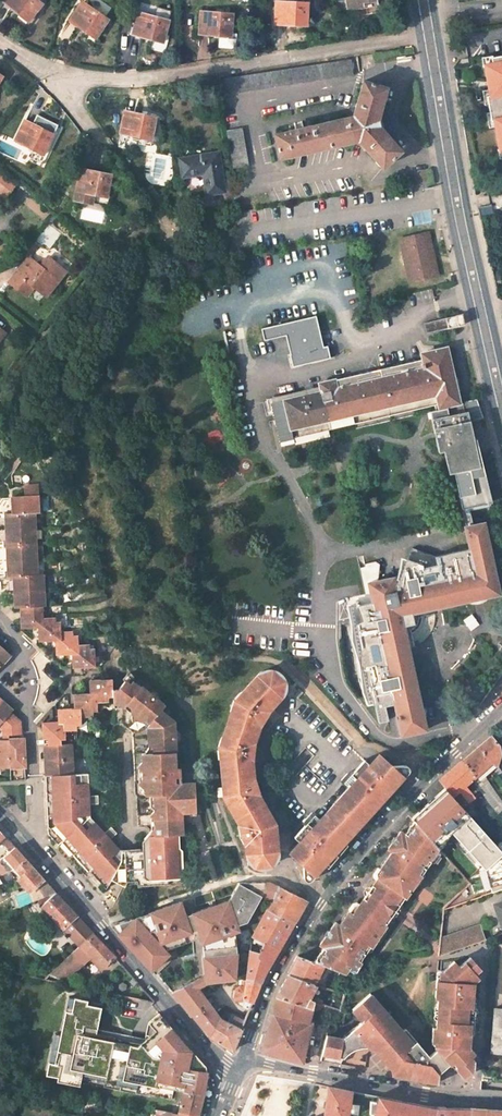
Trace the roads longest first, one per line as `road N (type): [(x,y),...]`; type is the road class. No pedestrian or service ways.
road 1 (tertiary): [(501,708),(337,878),(264,993),(235,1066)]
road 2 (primary): [(423,0),(501,400)]
road 3 (unclassified): [(26,839),(205,1048),(235,1066)]
road 4 (unclassified): [(235,1066),(258,1061),(501,1099)]
road 5 (residential): [(26,839),(36,823),(27,679),(0,618)]

